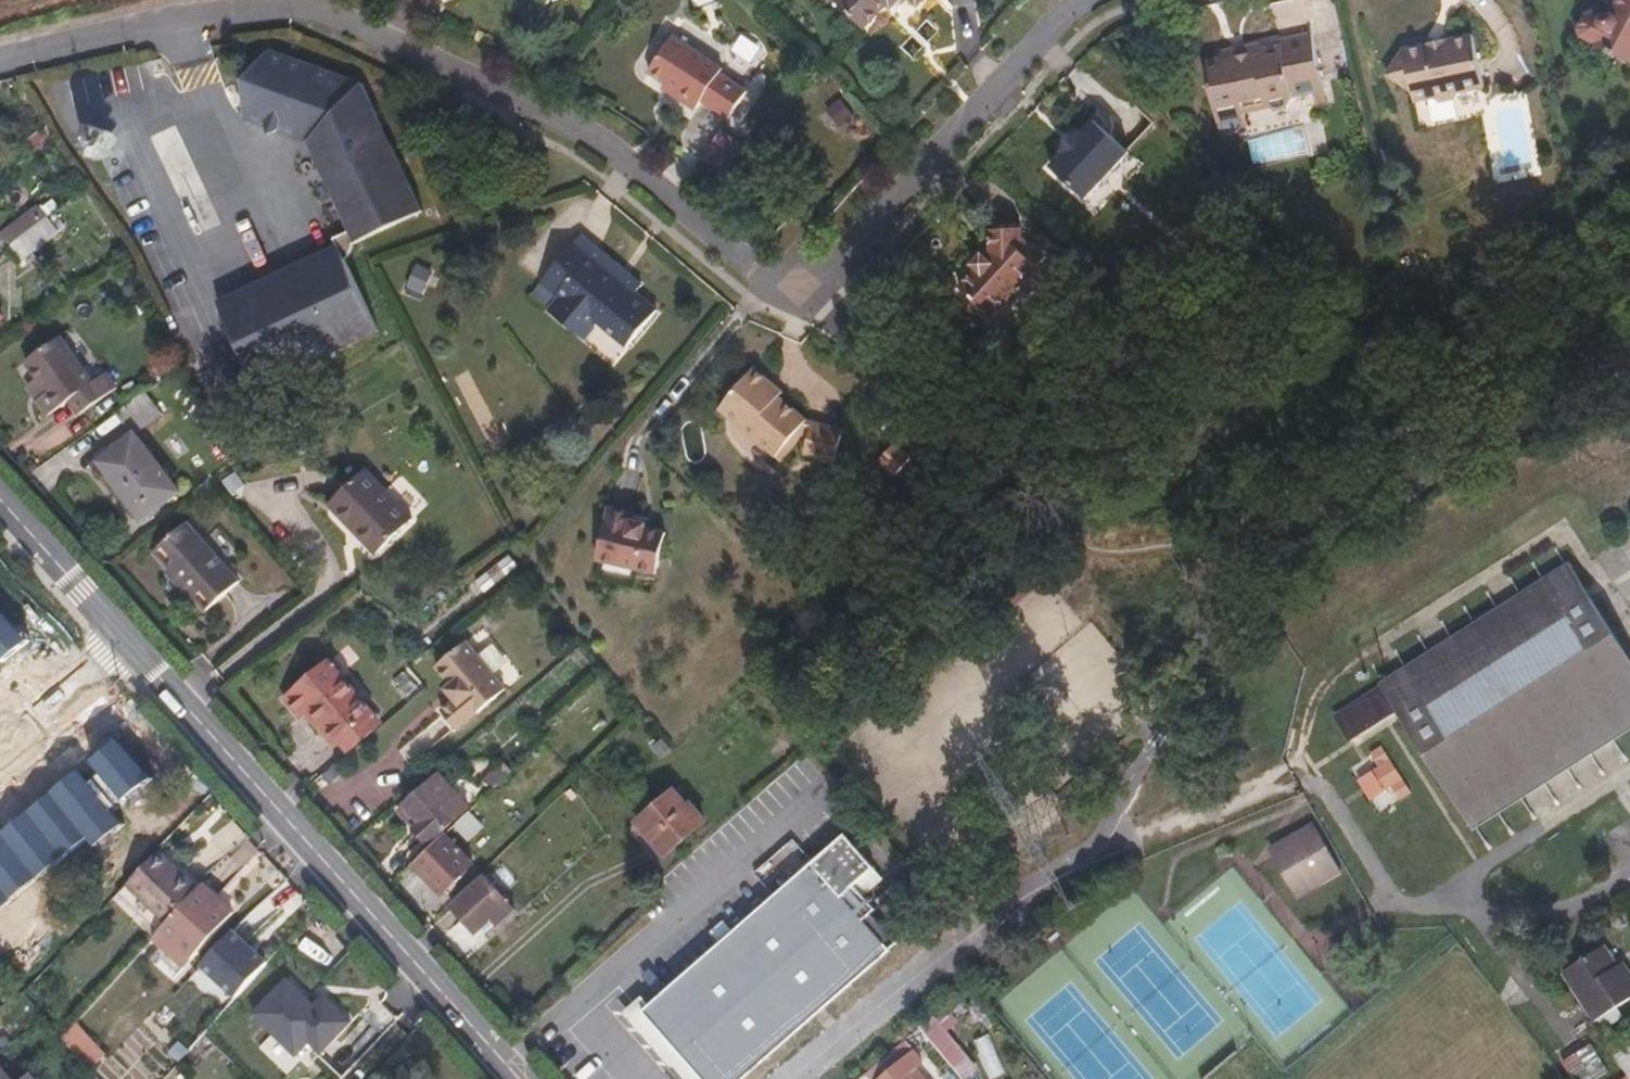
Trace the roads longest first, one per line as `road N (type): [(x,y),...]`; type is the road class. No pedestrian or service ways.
road 1 (residential): [(0,54),(115,22),(282,4),(312,9),(607,141),(798,301),(1090,0)]
road 2 (primary): [(516,1078),(126,642)]
road 3 (primary): [(126,642),(0,502)]
road 4 (residential): [(126,642),(0,751)]

